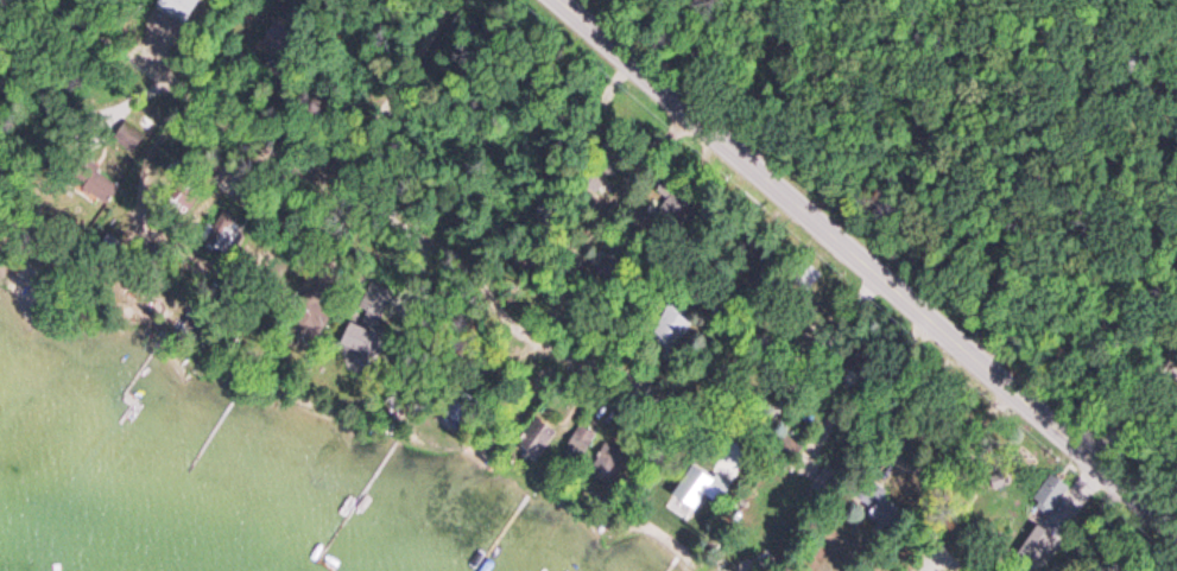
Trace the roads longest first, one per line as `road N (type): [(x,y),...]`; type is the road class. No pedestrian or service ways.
road 1 (tertiary): [(1176,526),(555,0)]
road 2 (residential): [(60,0),(322,179)]
road 3 (residential): [(441,0),(322,179)]
road 4 (residential): [(568,338),(741,429)]
road 5 (residential): [(445,255),(496,310),(568,338)]
road 6 (residential): [(322,179),(445,255)]

